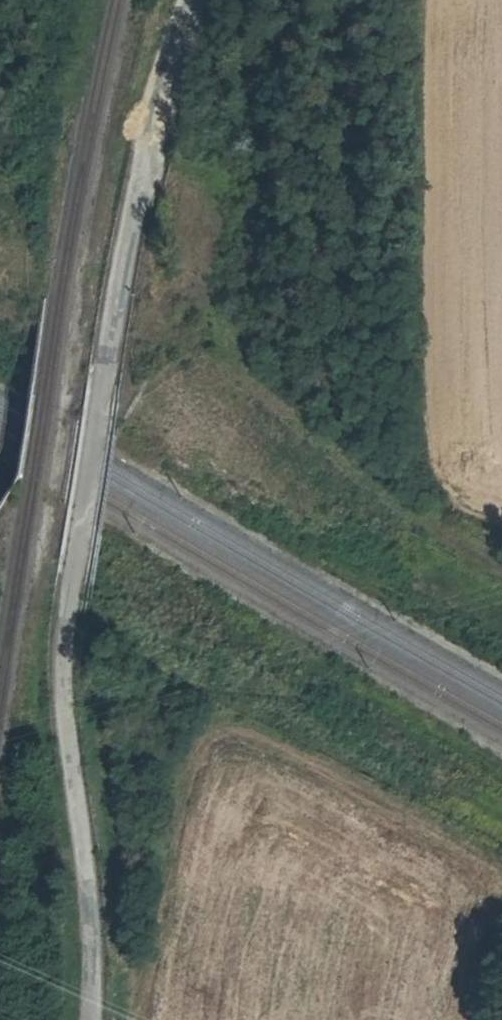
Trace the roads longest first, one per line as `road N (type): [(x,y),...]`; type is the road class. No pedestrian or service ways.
road 1 (unclassified): [(94,1019),(65,637),(129,240),(198,0)]
road 2 (track): [(137,1019),(196,737),(229,735),(501,866)]

